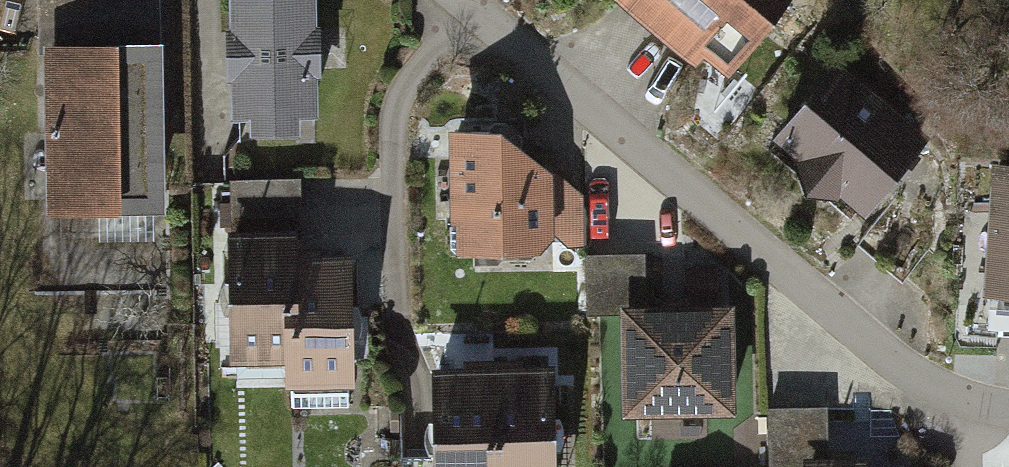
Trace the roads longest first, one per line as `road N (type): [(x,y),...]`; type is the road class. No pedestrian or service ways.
road 1 (residential): [(1008,407),(938,387),(887,356),(465,0)]

